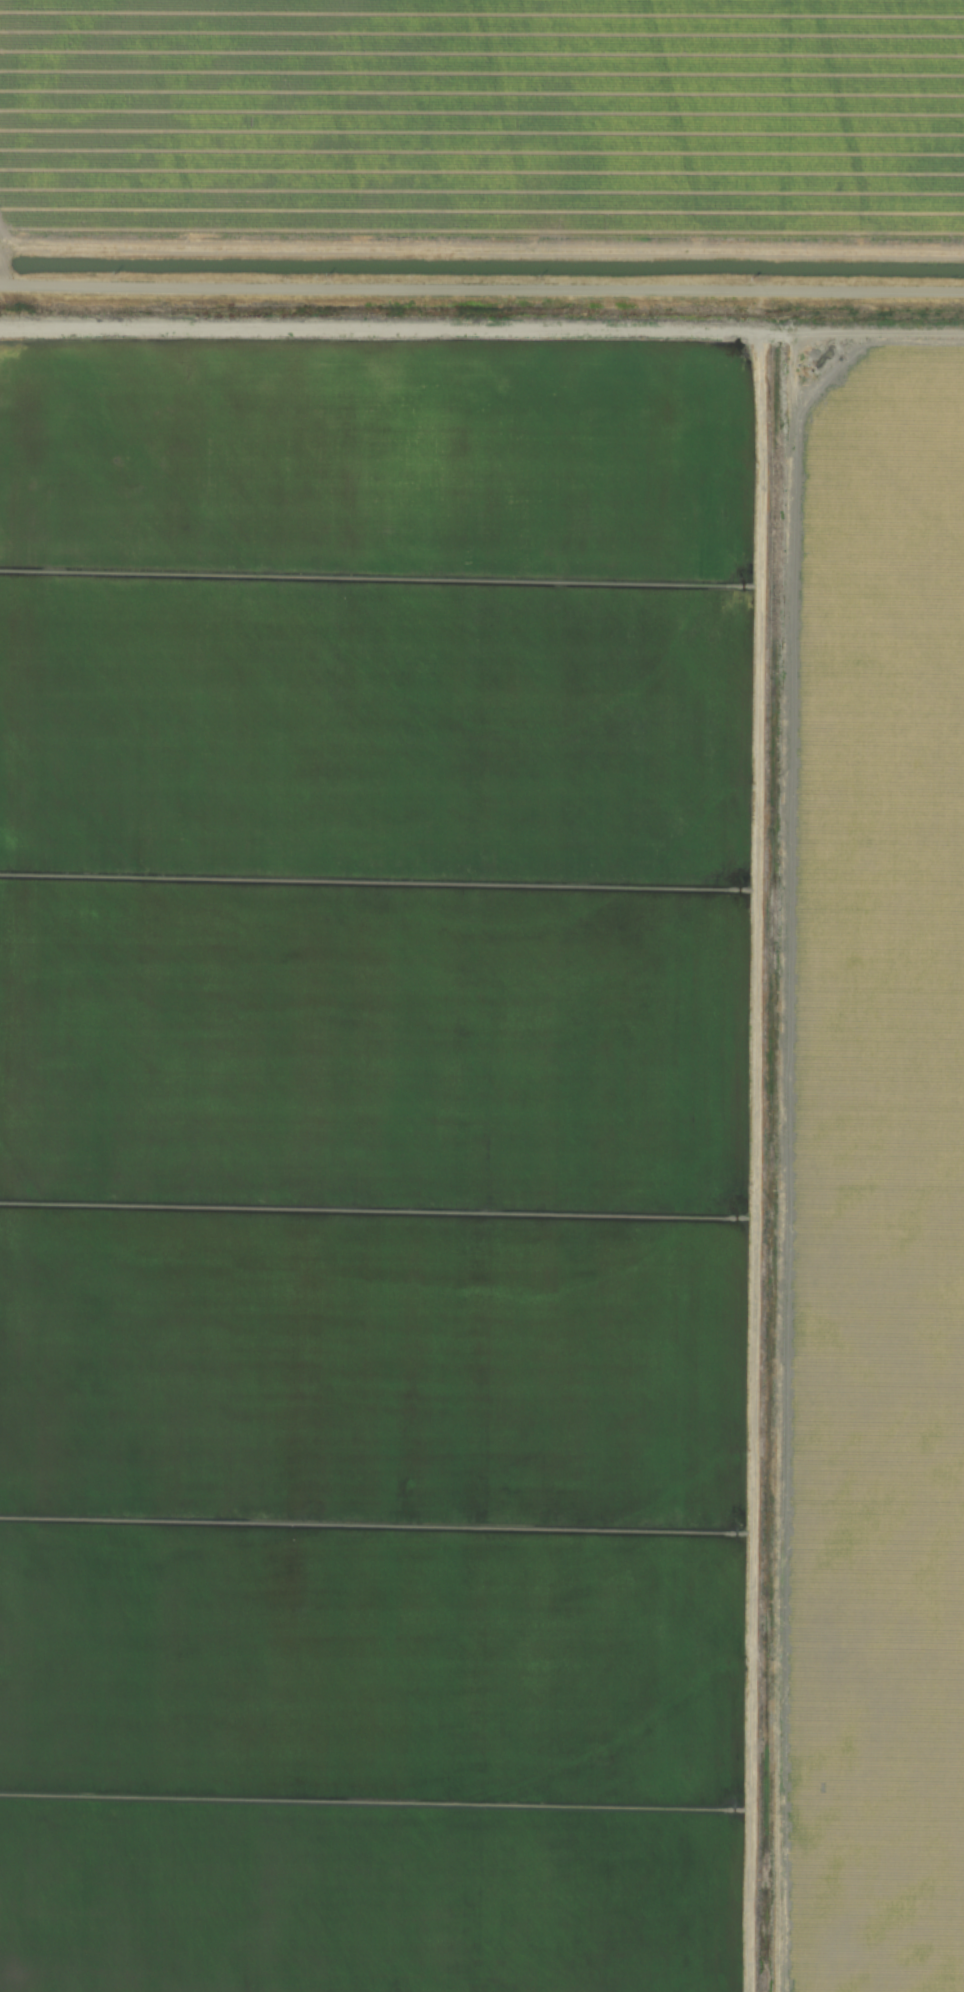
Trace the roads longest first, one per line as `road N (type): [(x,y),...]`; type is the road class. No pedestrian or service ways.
road 1 (residential): [(963,322),(0,324)]

